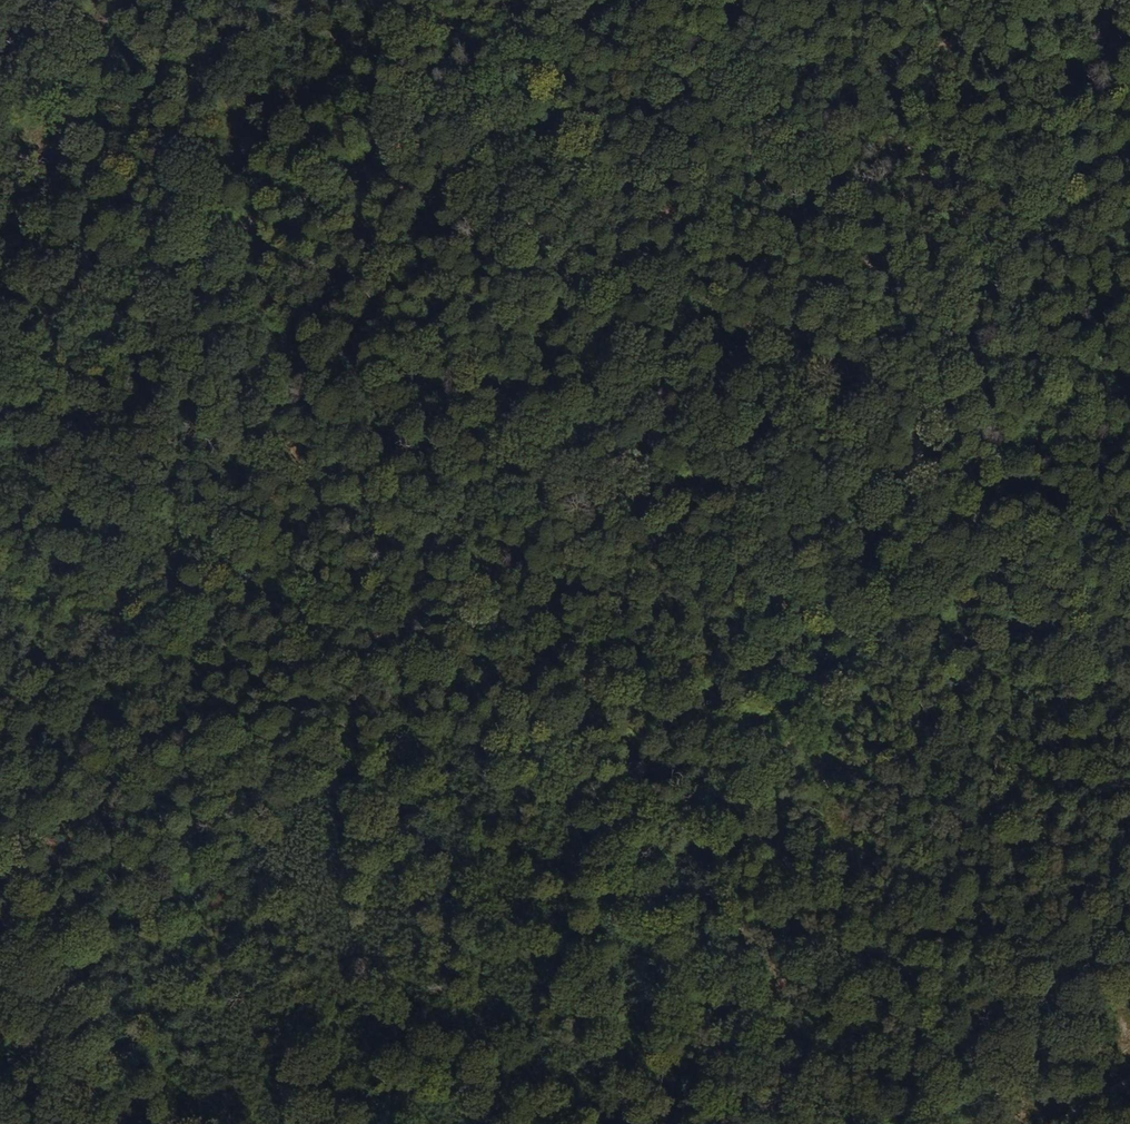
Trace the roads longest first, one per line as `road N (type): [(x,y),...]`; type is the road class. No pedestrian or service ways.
road 1 (track): [(613,1123),(1021,242),(1100,53),(1098,13),(1085,0)]
road 2 (track): [(575,0),(561,35),(505,78),(0,410)]
road 3 (track): [(0,929),(159,1123)]

